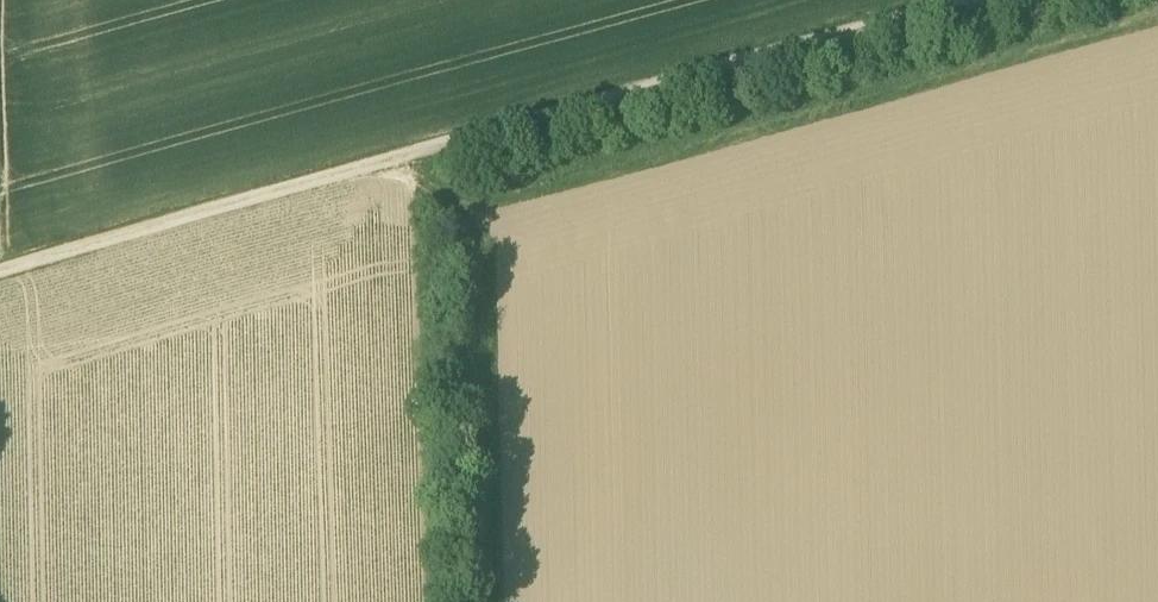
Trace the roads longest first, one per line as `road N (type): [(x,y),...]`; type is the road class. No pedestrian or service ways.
road 1 (track): [(0,260),(968,0)]

